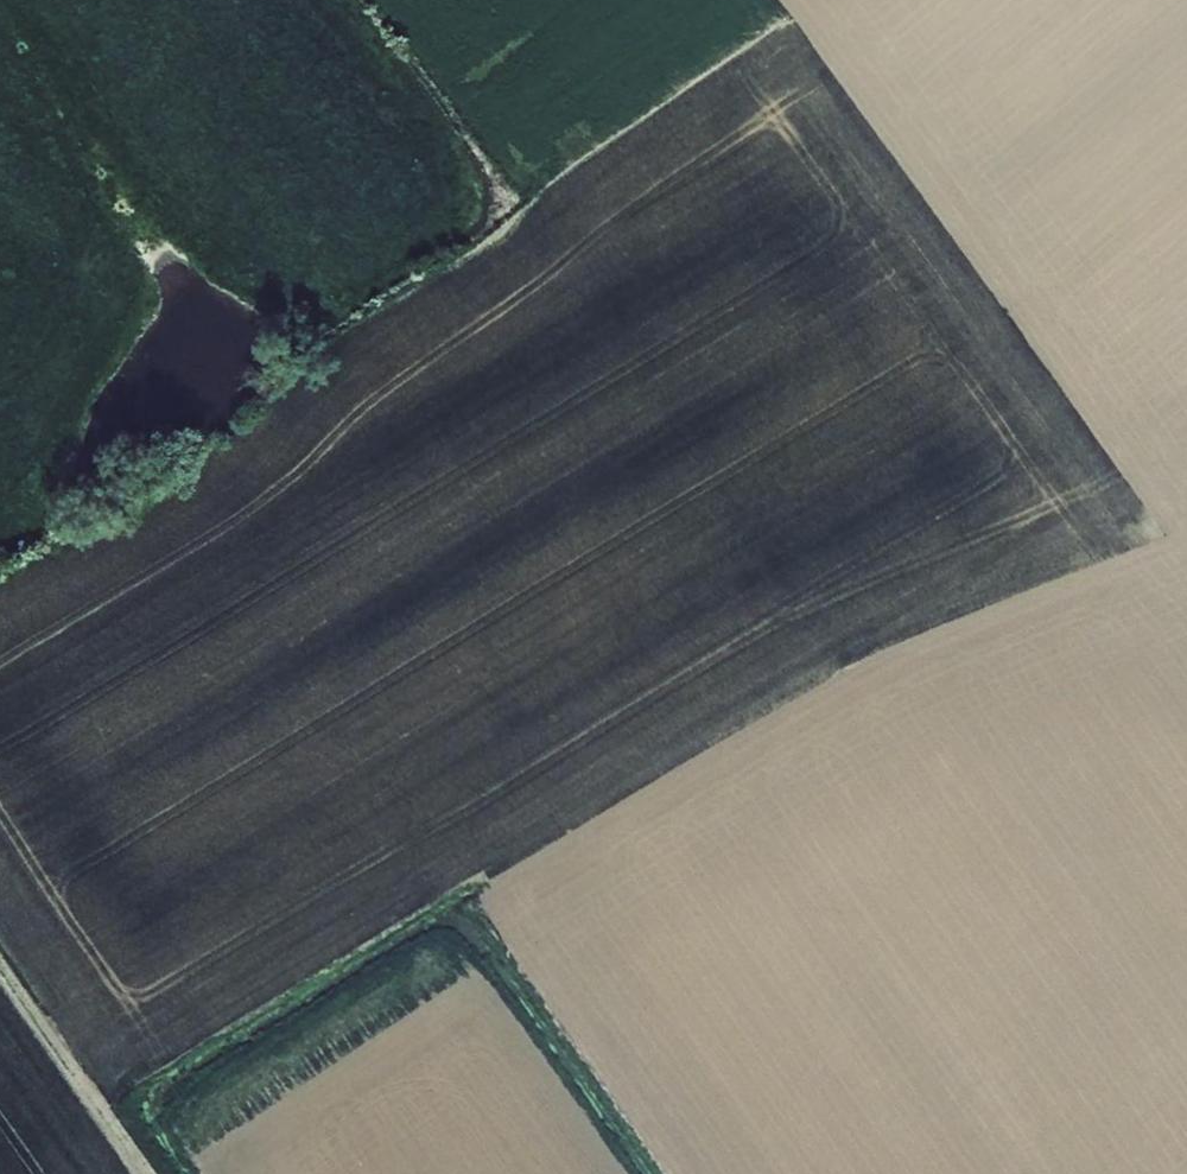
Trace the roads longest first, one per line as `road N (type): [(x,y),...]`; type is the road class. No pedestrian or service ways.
road 1 (track): [(0,955),(148,1173)]

